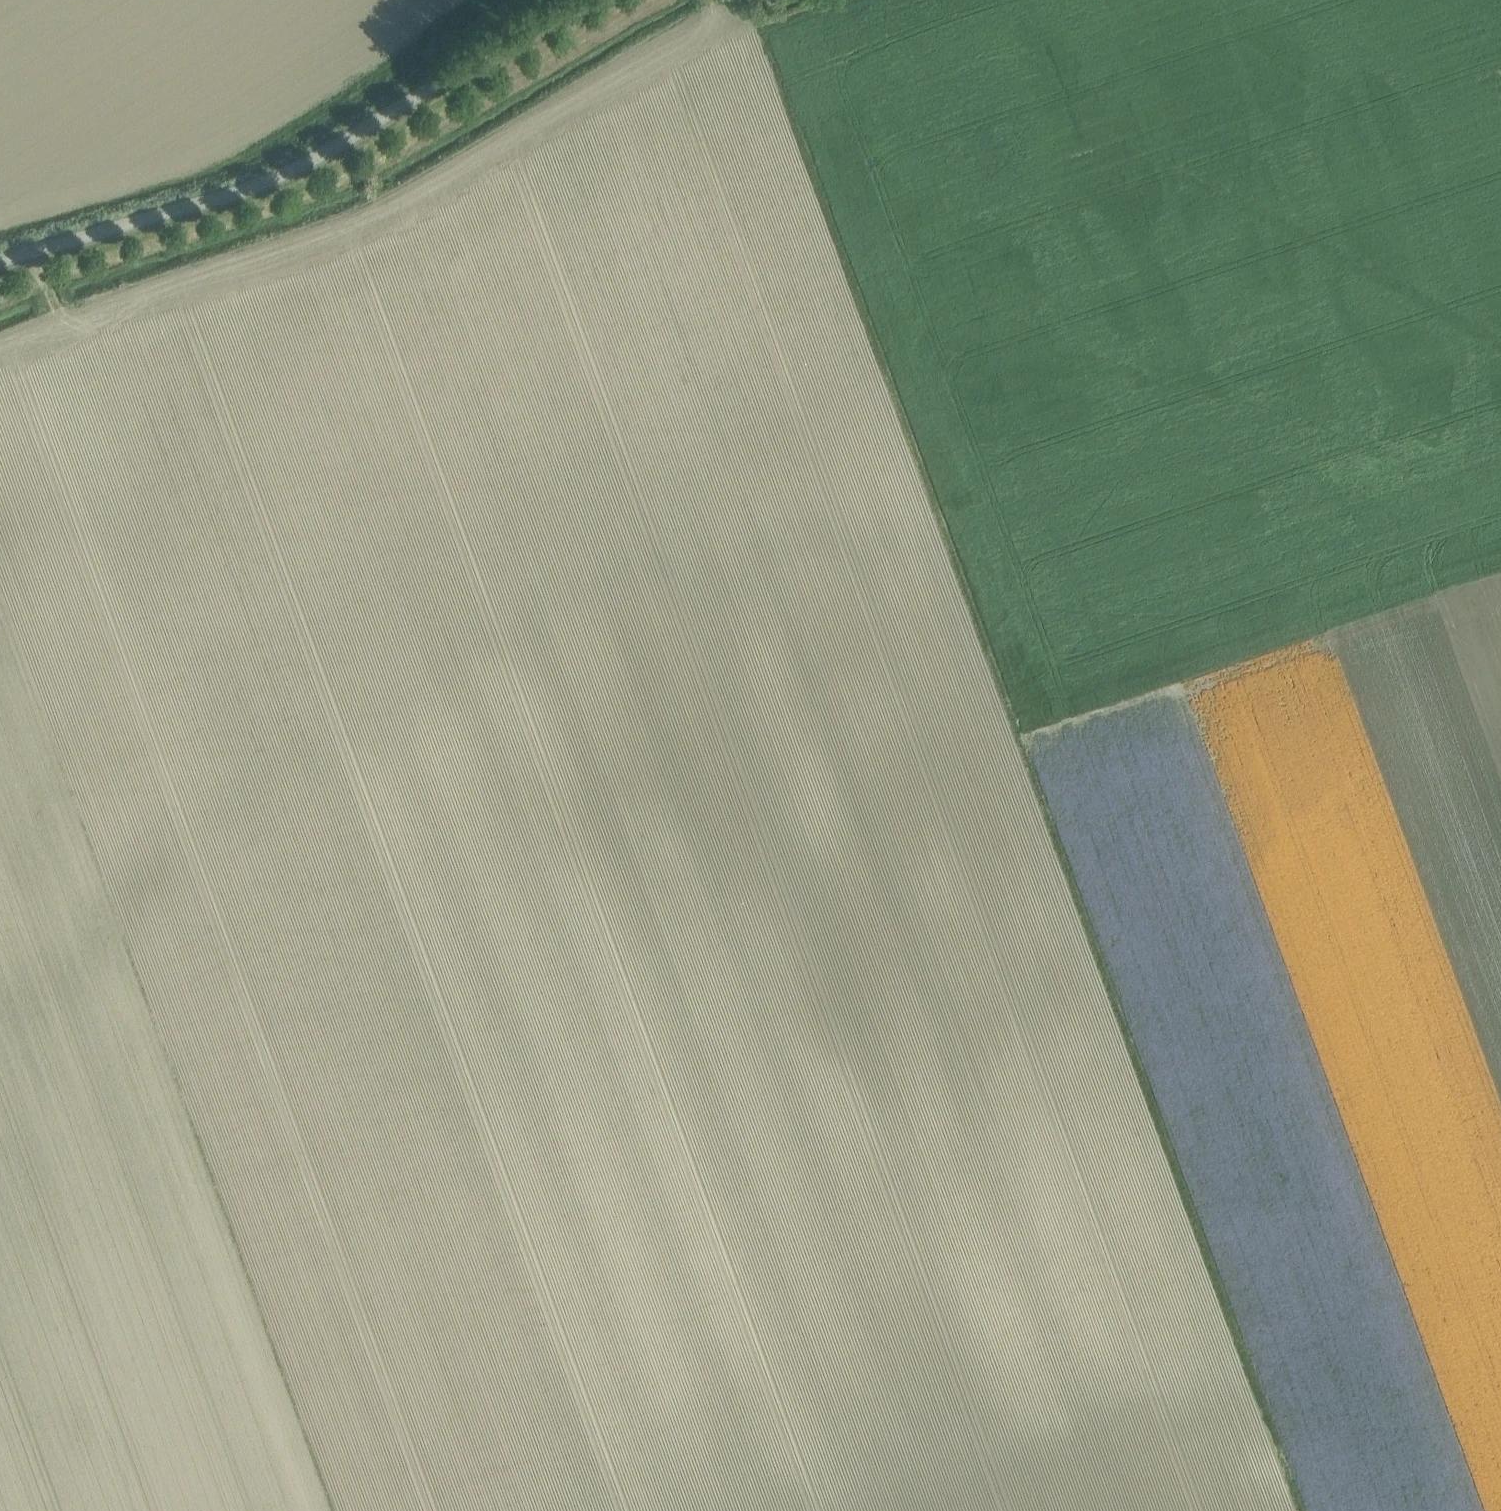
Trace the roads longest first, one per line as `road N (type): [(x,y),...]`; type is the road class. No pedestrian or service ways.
road 1 (unclassified): [(0,261),(295,167),(571,0)]

